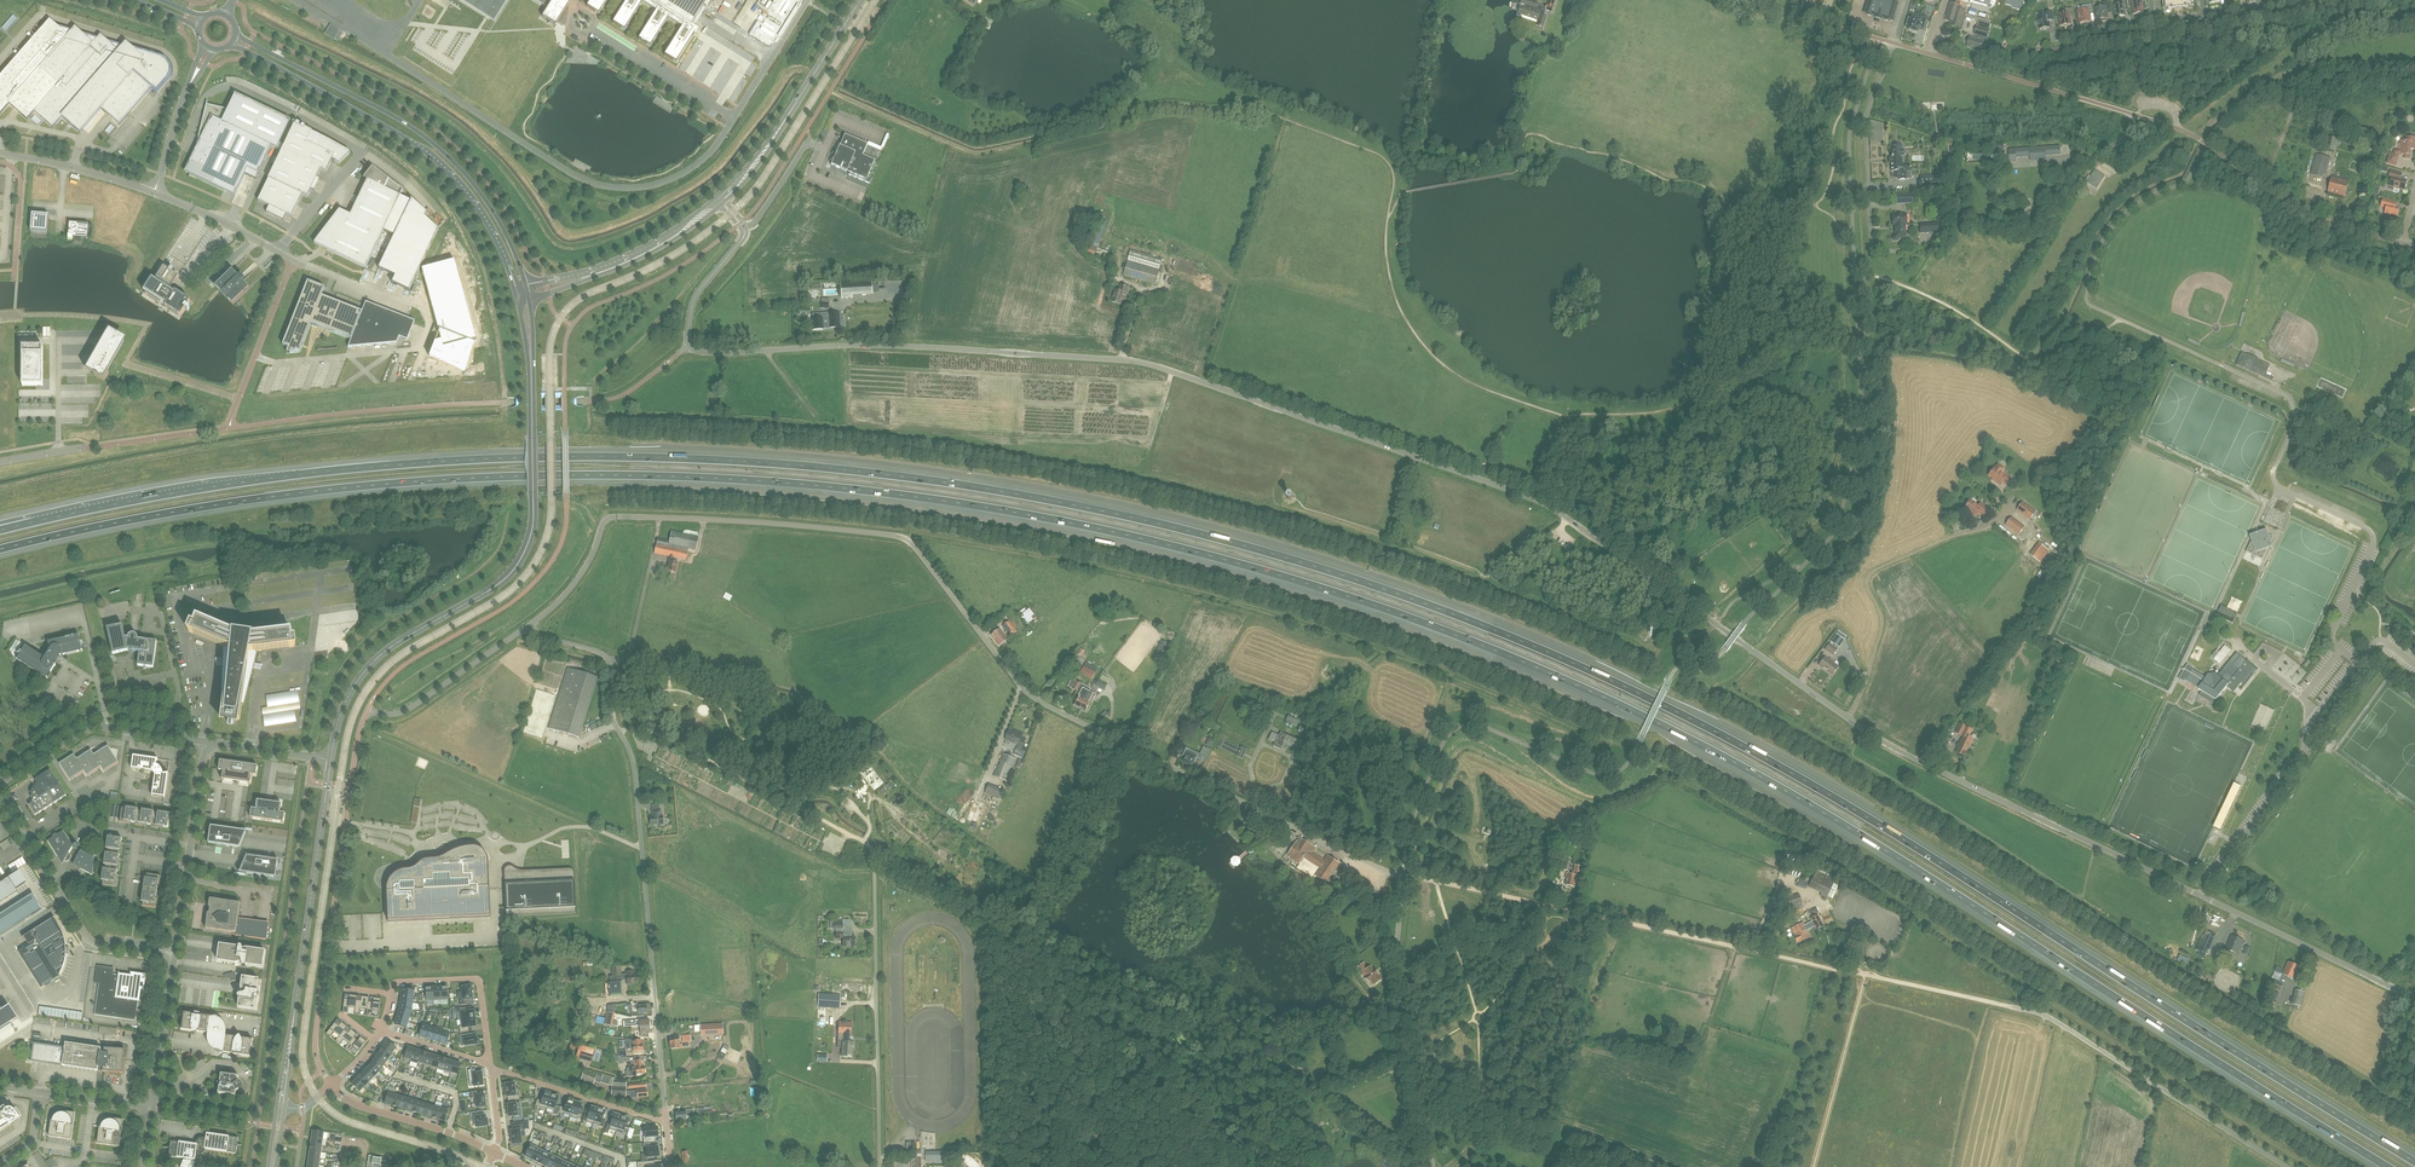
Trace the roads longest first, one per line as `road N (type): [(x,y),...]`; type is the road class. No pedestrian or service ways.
road 1 (motorway): [(0,550),(256,499),(586,475),(907,496),(1163,544),(1440,629),(1696,743),(1836,819),(2385,1166)]
road 2 (motorway): [(2414,1161),(1840,802),(1701,724),(1445,611),(1221,540),(957,485),(672,458),(333,471),(34,521)]
road 3 (unclassified): [(1848,718),(1545,505),(1150,364),(896,345),(694,350),(687,339),(696,297),(745,229),(720,200)]
road 4 (unclassified): [(1432,1166),(1398,979),(1403,876),(1029,695),(908,540),(659,518)]
road 5 (unclassified): [(2414,999),(1897,750),(1848,718)]
road 6 (residential): [(2404,242),(2297,205),(2175,127),(1893,43)]
road 7 (residential): [(608,660),(612,712),(634,768),(667,1123)]
road 8 (tertiary): [(527,286),(492,210),(436,146),(236,35)]
road 9 (tertiary): [(231,44),(430,156),(480,214),(514,289)]
road 10 (tertiary): [(531,370),(533,521),(517,565),(365,674)]
road 11 (residential): [(330,1085),(317,1059),(316,1025),(367,711)]
road 12 (tertiary): [(281,1106),(331,760)]
road 13 (track): [(1865,975),(1549,906)]
road 14 (unclassified): [(879,1166),(875,852)]
road 15 (unclassified): [(2286,1166),(2033,1012)]
road 16 (residential): [(1848,718),(1883,623),(1867,577),(1995,520)]
road 17 (track): [(864,842),(654,732),(632,729)]
road 18 (unclassified): [(175,955),(90,940),(0,800)]
road 19 (tertiary): [(860,0),(766,149),(720,200)]
road 20 (unclassified): [(0,782),(90,726),(206,741)]
road 21 (unclassified): [(175,955),(206,741)]
road 22 (residential): [(1873,248),(1866,117),(1893,43)]
road 23 (residential): [(528,626),(406,711),(367,711)]
road 24 (unclassified): [(659,518),(608,519),(574,585),(528,626)]
road 25 (track): [(1486,576),(1655,652)]
road 26 (residential): [(491,1072),(667,1123)]
road 27 (tertiary): [(493,1152),(357,1104),(330,1085)]
road 28 (residential): [(391,996),(400,982),(477,980),(490,1062)]
road 29 (track): [(2033,1012),(1865,975)]
road 30 (unclassified): [(608,660),(631,652),(659,518)]
road 31 (unclassified): [(0,153),(155,193)]
road 32 (unclassified): [(155,193),(209,47)]
road 33 (unclassified): [(152,1108),(175,955)]
road 34 (unclassified): [(294,260),(155,193)]
road 35 (track): [(1549,906),(1403,876)]
road 36 (track): [(1001,927),(875,852)]
road 37 (unclassified): [(428,311),(294,260)]
road 38 (unclassified): [(230,428),(89,448)]
road 39 (unclassified): [(331,760),(206,741)]

